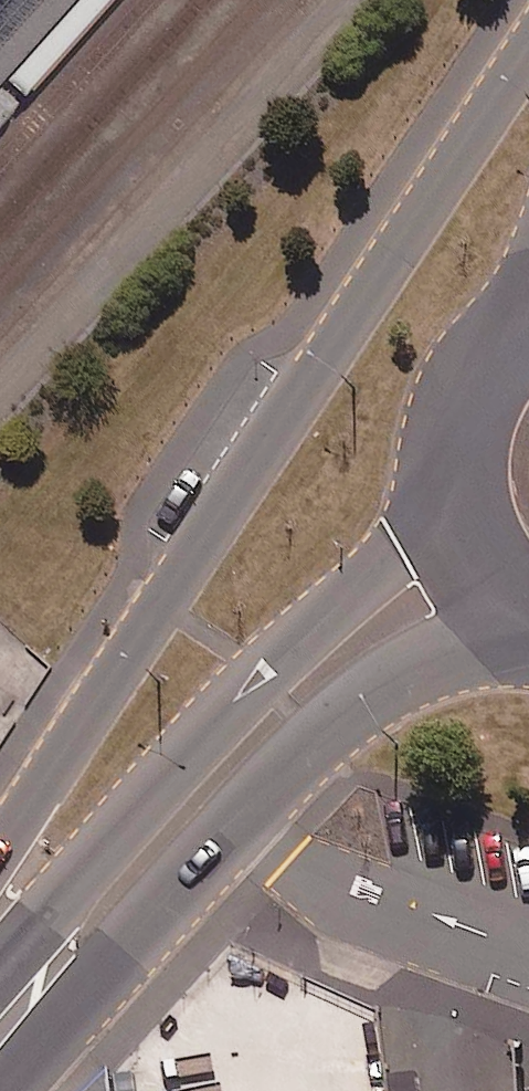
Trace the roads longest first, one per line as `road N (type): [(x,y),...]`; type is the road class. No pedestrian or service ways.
road 1 (secondary): [(0,837),(393,236),(528,49)]
road 2 (secondary): [(528,623),(377,690),(316,738),(2,1090)]
road 3 (secondary): [(0,954),(491,447)]
road 4 (secondary): [(528,571),(497,519),(491,447)]

